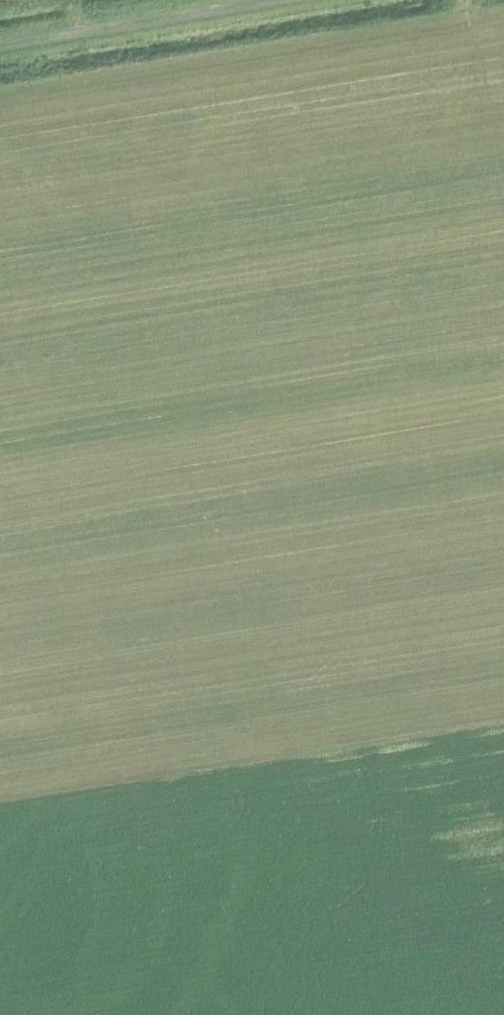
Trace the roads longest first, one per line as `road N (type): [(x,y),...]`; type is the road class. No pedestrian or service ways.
road 1 (track): [(0,45),(266,0)]

